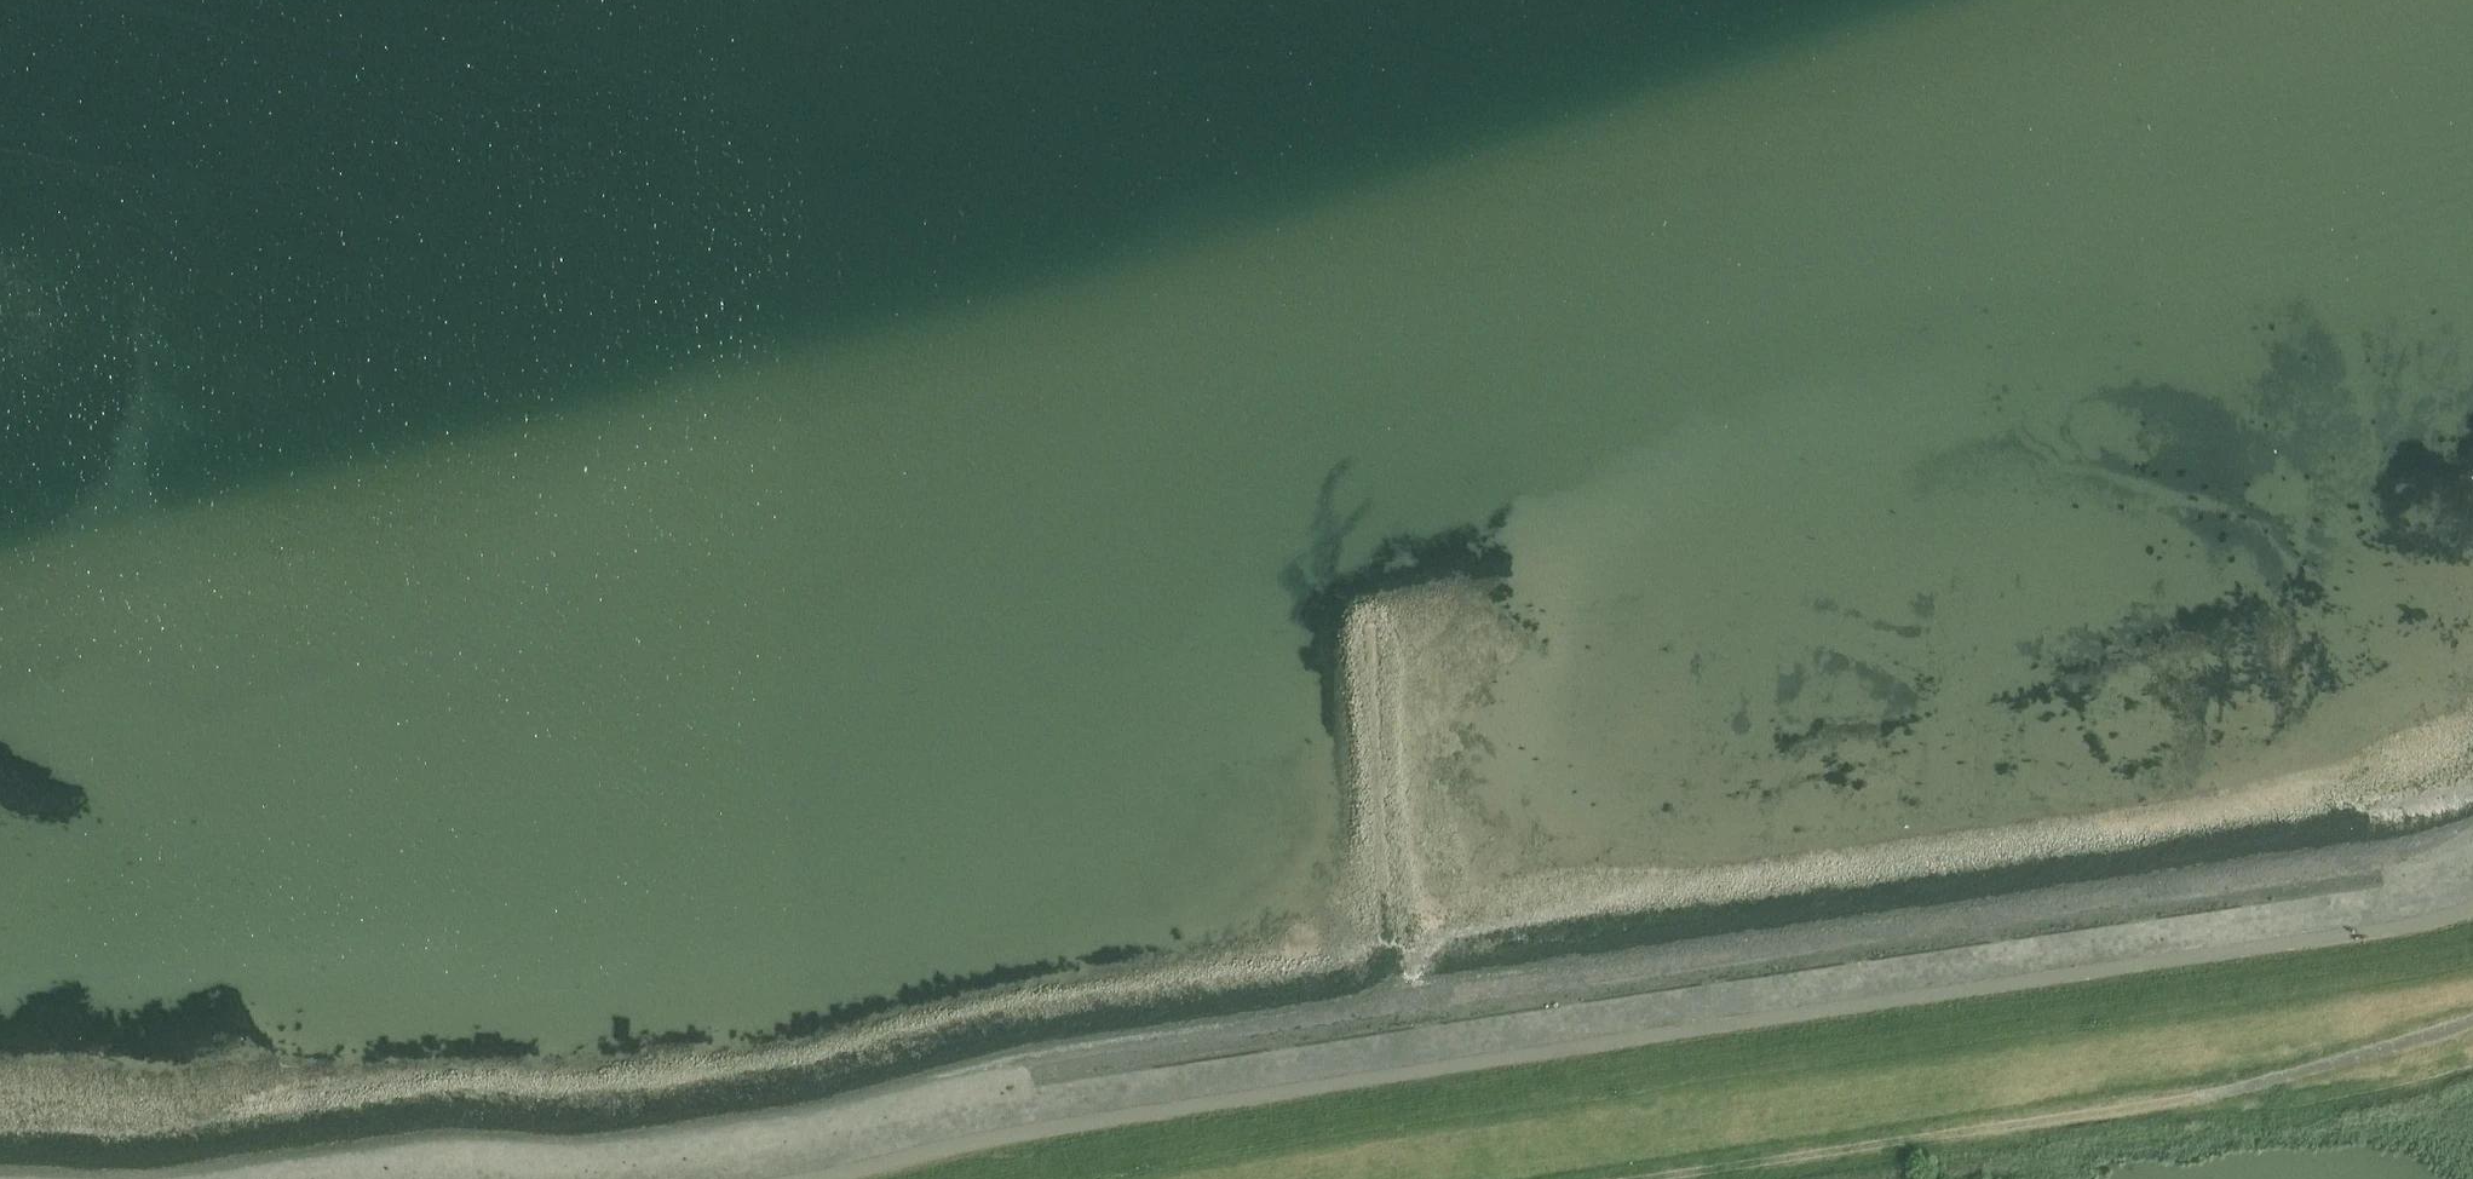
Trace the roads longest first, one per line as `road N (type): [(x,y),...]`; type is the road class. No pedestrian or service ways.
road 1 (track): [(1651,1178),(2200,1094)]
road 2 (unclassified): [(2200,1094),(2472,1021)]

